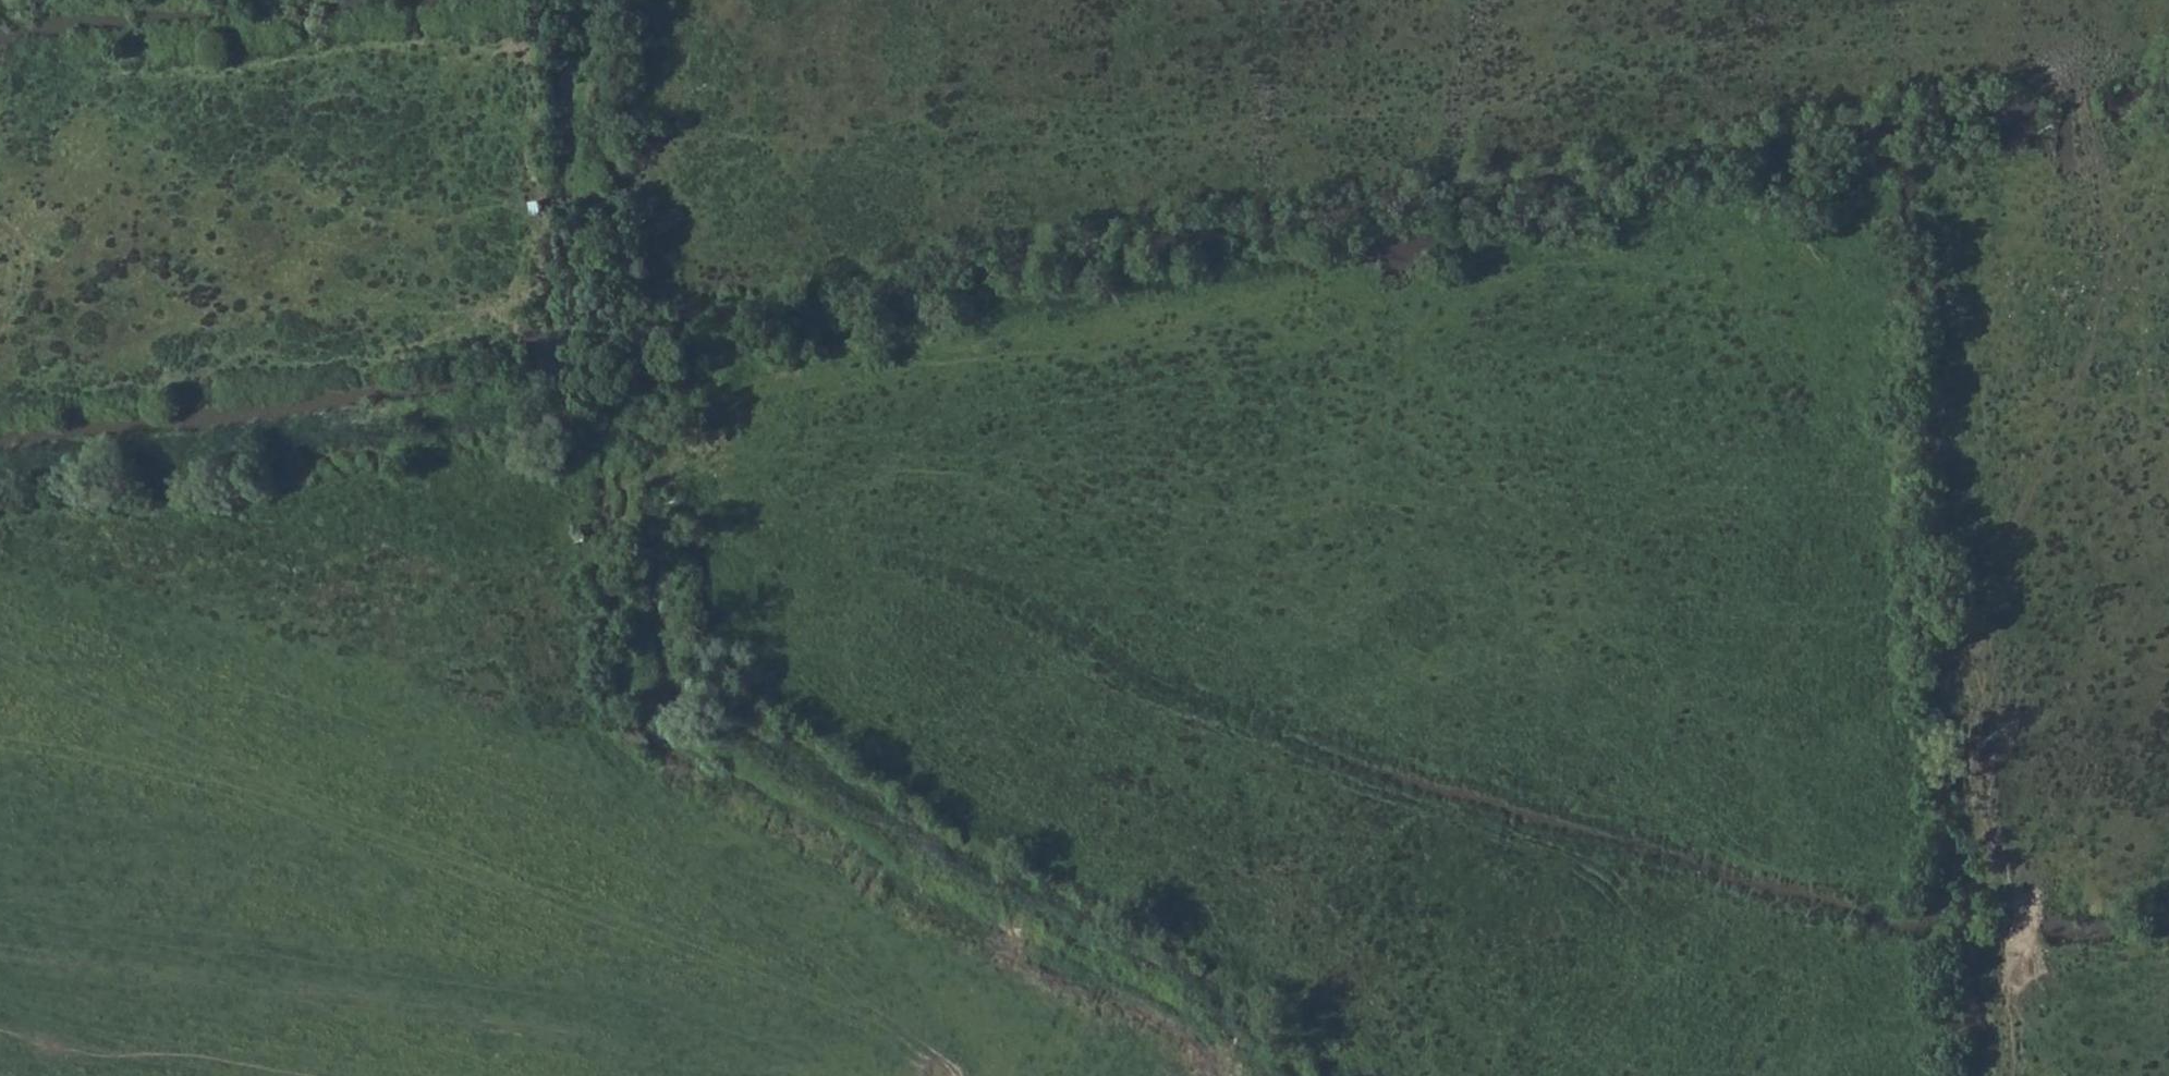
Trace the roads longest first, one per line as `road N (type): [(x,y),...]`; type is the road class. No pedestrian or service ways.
road 1 (track): [(871,1075),(417,1001),(0,945)]

